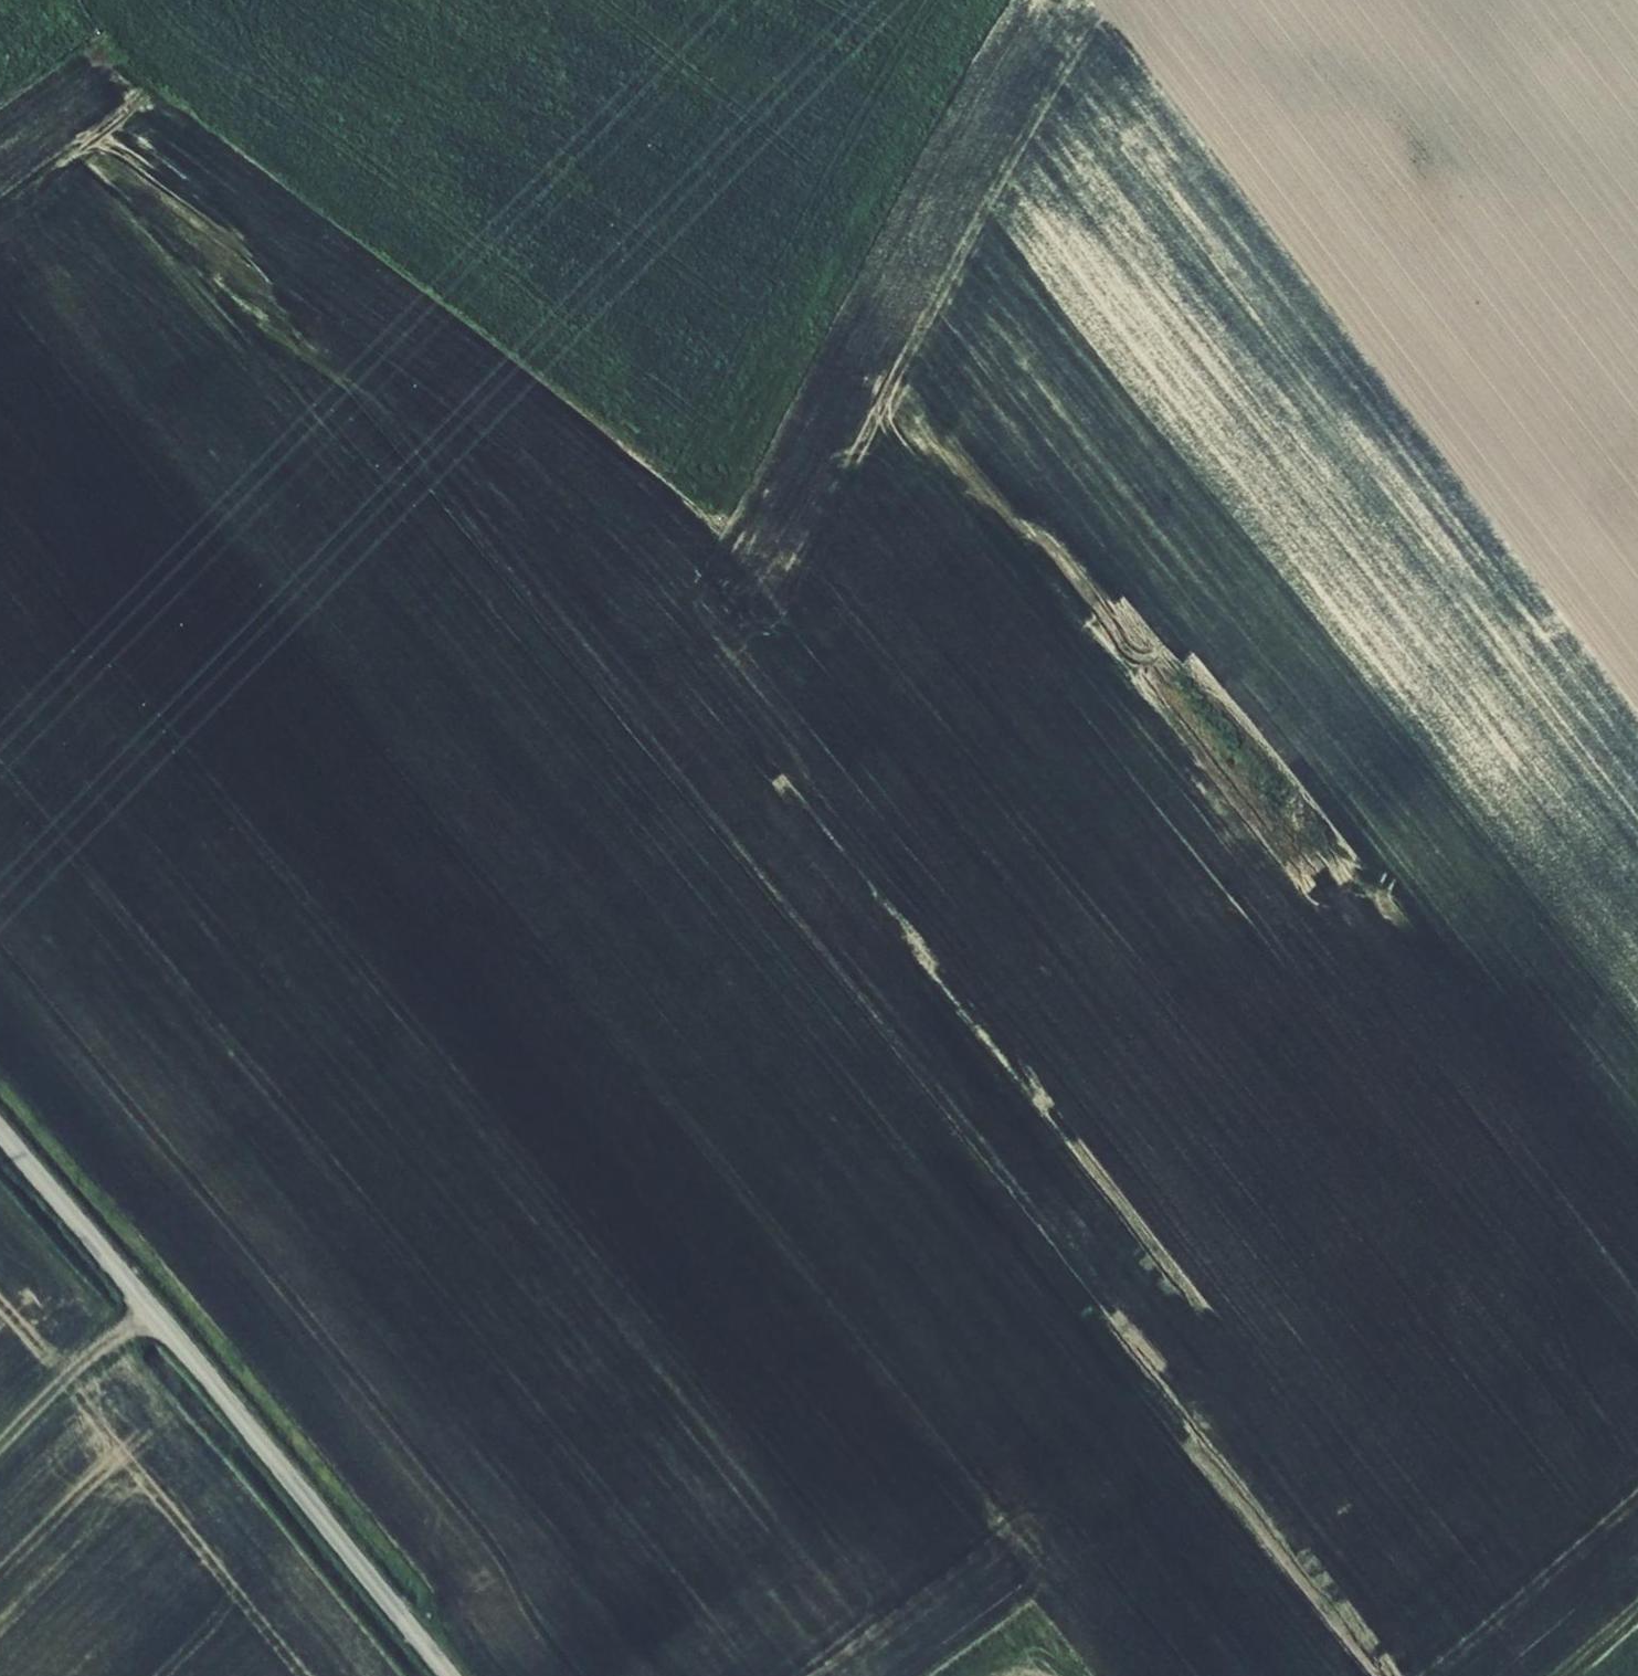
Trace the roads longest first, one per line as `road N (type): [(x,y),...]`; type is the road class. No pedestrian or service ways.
road 1 (unclassified): [(0,1129),(450,1675)]
road 2 (track): [(149,1308),(95,1350),(0,1449)]

